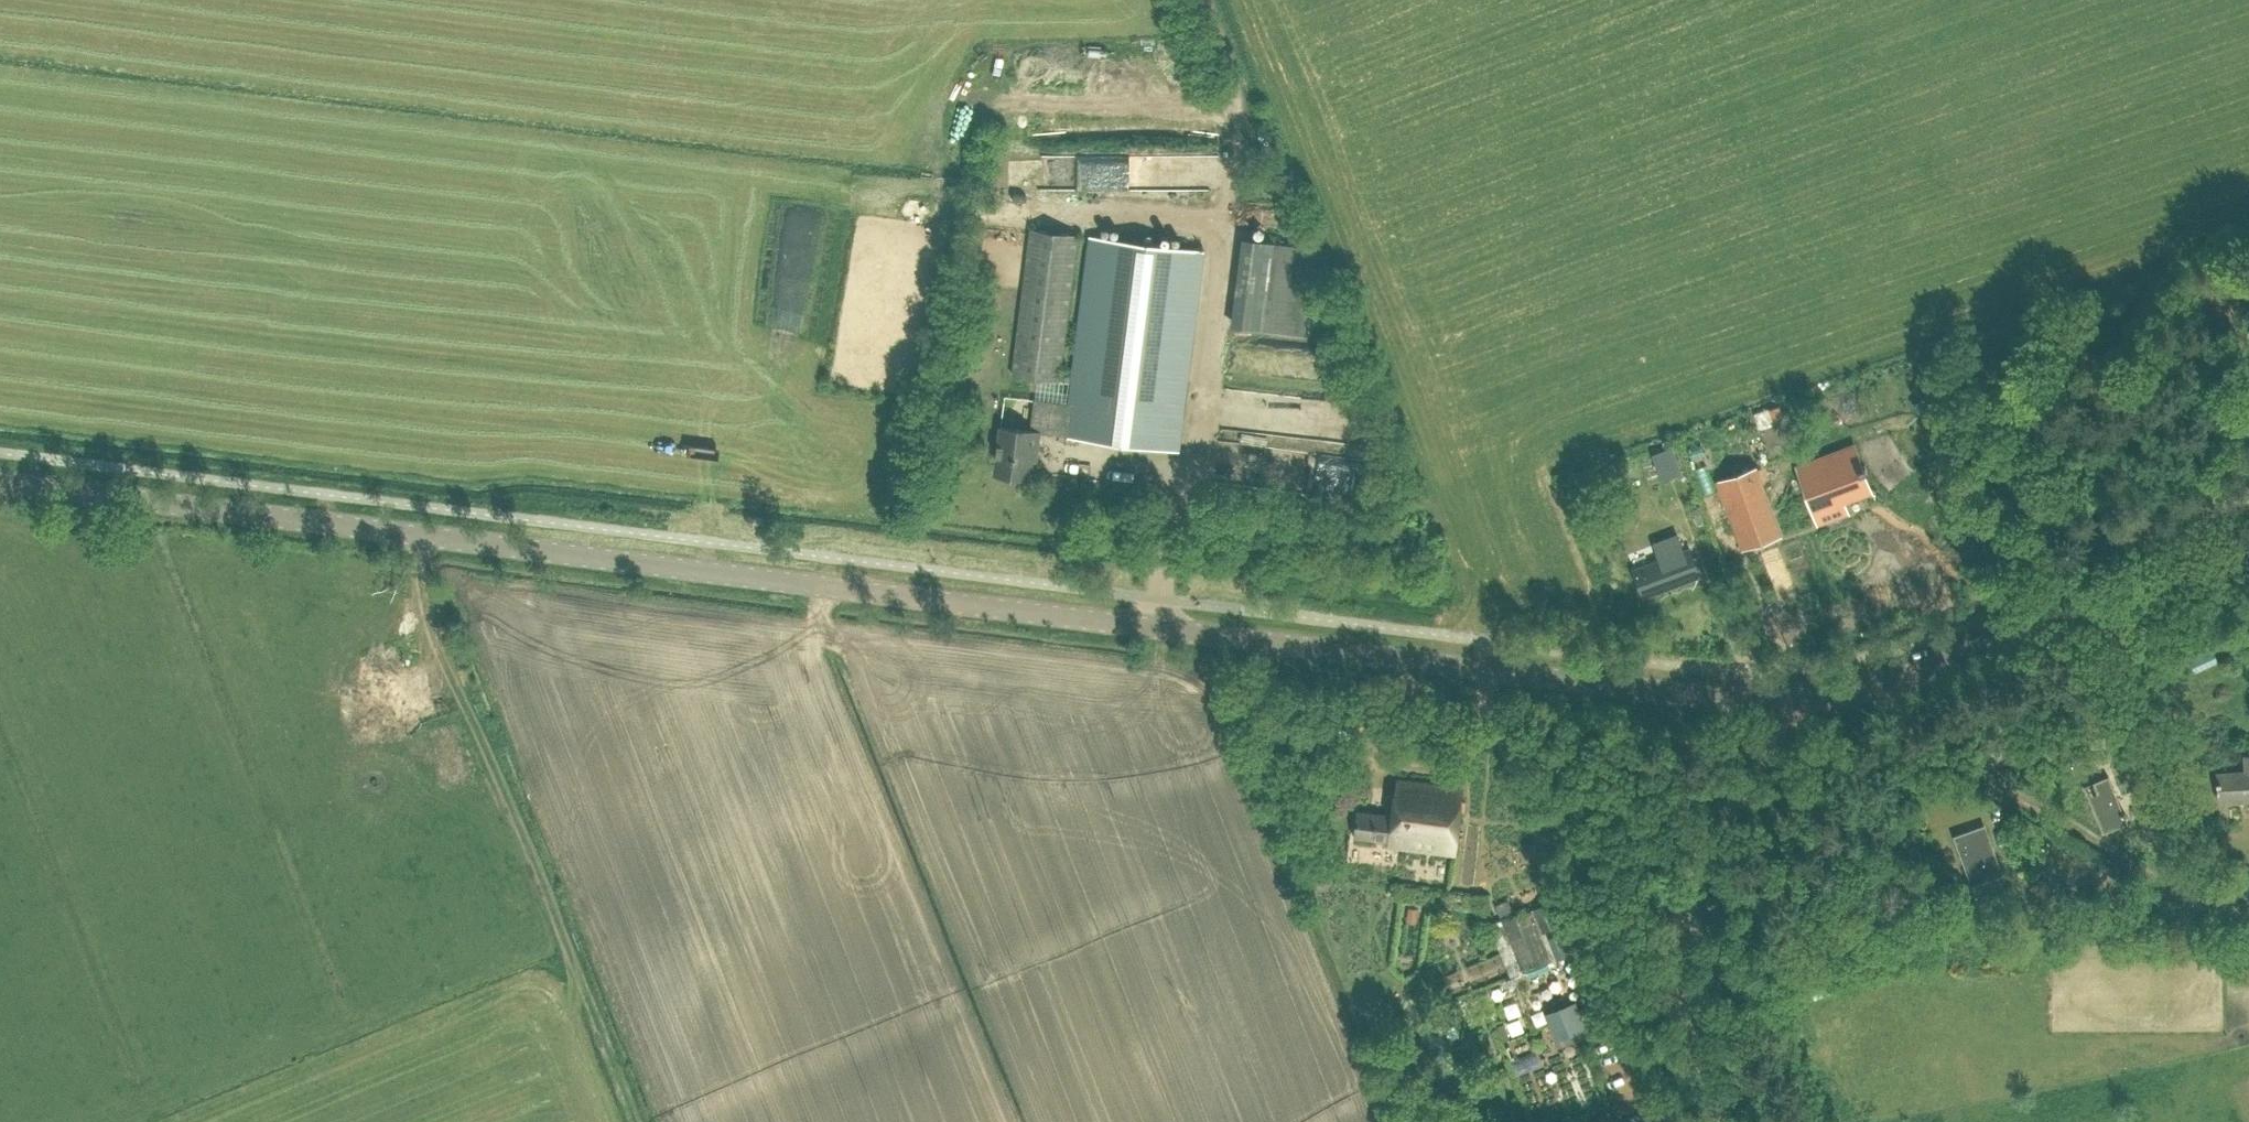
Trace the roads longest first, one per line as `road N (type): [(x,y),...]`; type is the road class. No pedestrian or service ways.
road 1 (tertiary): [(2248,547),(1906,674),(1790,701),(1728,699),(0,481)]
road 2 (track): [(1721,1121),(1683,998),(1682,930),(1719,827),(1781,736),(1790,701),(1784,669)]
road 3 (track): [(1220,201),(1241,116),(1208,0)]

